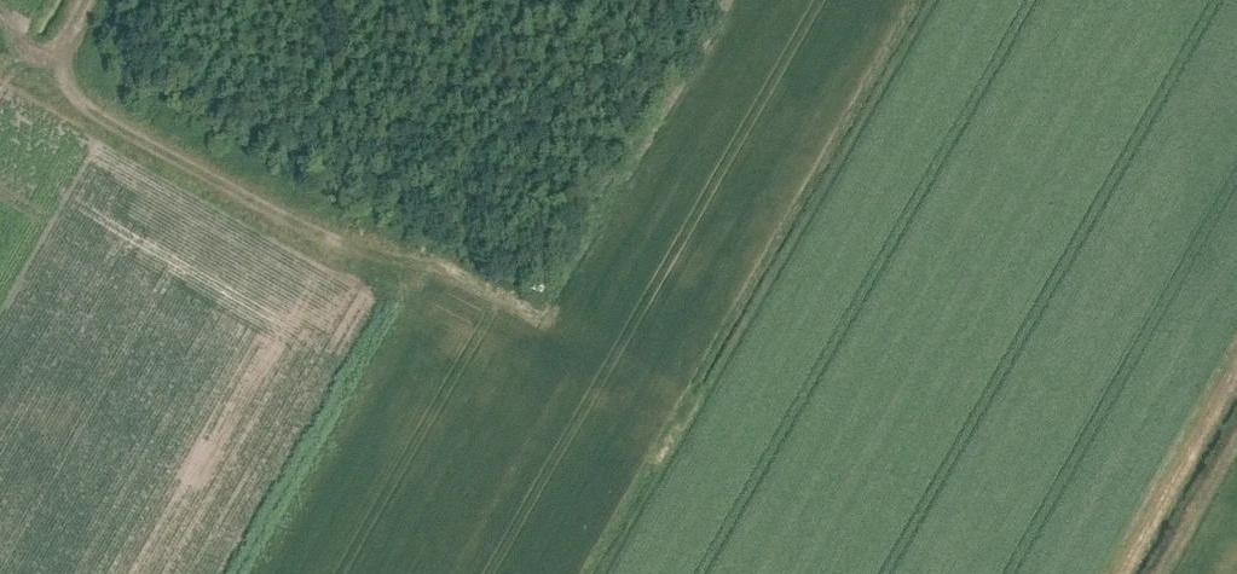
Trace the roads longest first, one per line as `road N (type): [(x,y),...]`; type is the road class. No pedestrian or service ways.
road 1 (track): [(88,0),(59,50),(56,77),(317,234)]
road 2 (track): [(1106,573),(1236,344)]

